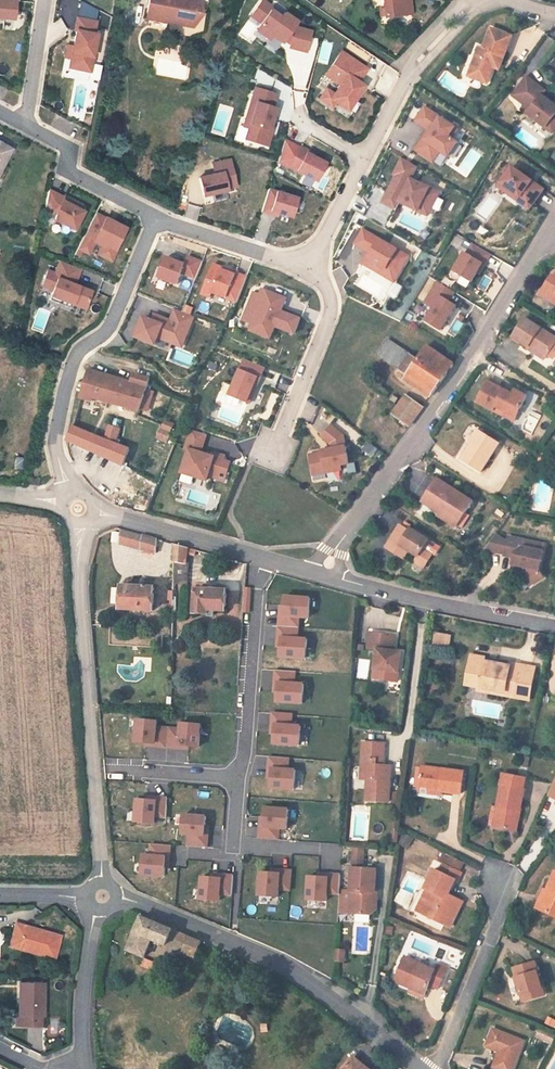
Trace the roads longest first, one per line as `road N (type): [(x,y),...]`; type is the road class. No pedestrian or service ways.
road 1 (unclassified): [(324,578),(553,229)]
road 2 (unclassified): [(102,899),(80,508)]
road 3 (unclassified): [(102,899),(214,934),(297,974),(421,1068)]
road 4 (residential): [(80,508),(52,444),(71,354),(112,326),(157,216)]
road 5 (unclassified): [(554,630),(324,578)]
road 6 (residential): [(262,559),(243,763),(230,776)]
road 7 (residential): [(307,272),(337,296),(274,458)]
road 8 (residential): [(369,157),(408,75),(476,0)]
road 9 (unclassified): [(262,559),(80,508)]
road 10 (residential): [(157,216),(65,175),(72,146),(26,123)]
road 11 (unclassified): [(83,1068),(80,1003),(102,899)]
road 12 (residential): [(157,216),(307,272)]
road 13 (residential): [(307,272),(369,157)]
road 14 (residential): [(26,123),(45,0)]
road 15 (residential): [(230,776),(108,769)]

